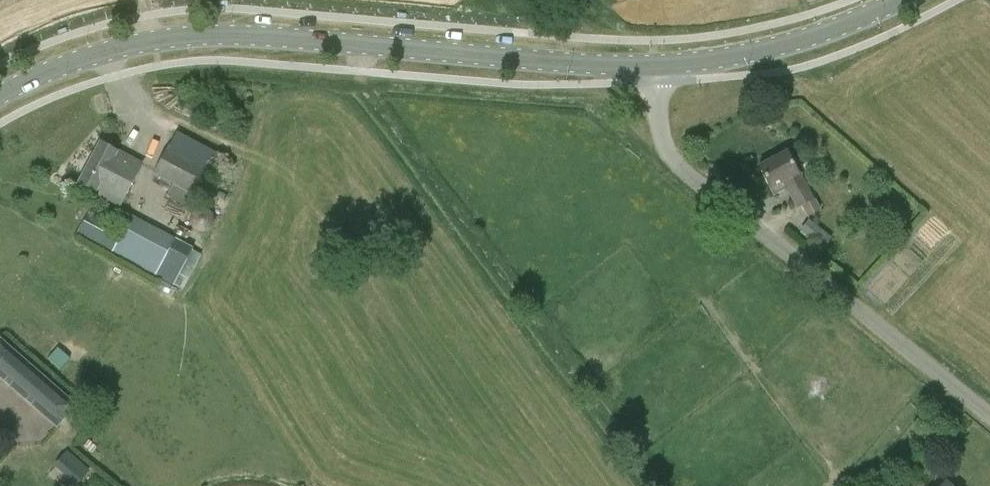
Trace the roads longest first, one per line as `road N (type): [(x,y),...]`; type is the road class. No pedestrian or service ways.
road 1 (tertiary): [(0,94),(96,54),(227,34),(655,65)]
road 2 (unclassified): [(989,419),(679,163),(657,115),(655,65)]
road 3 (tertiary): [(655,65),(806,41),(899,0)]

